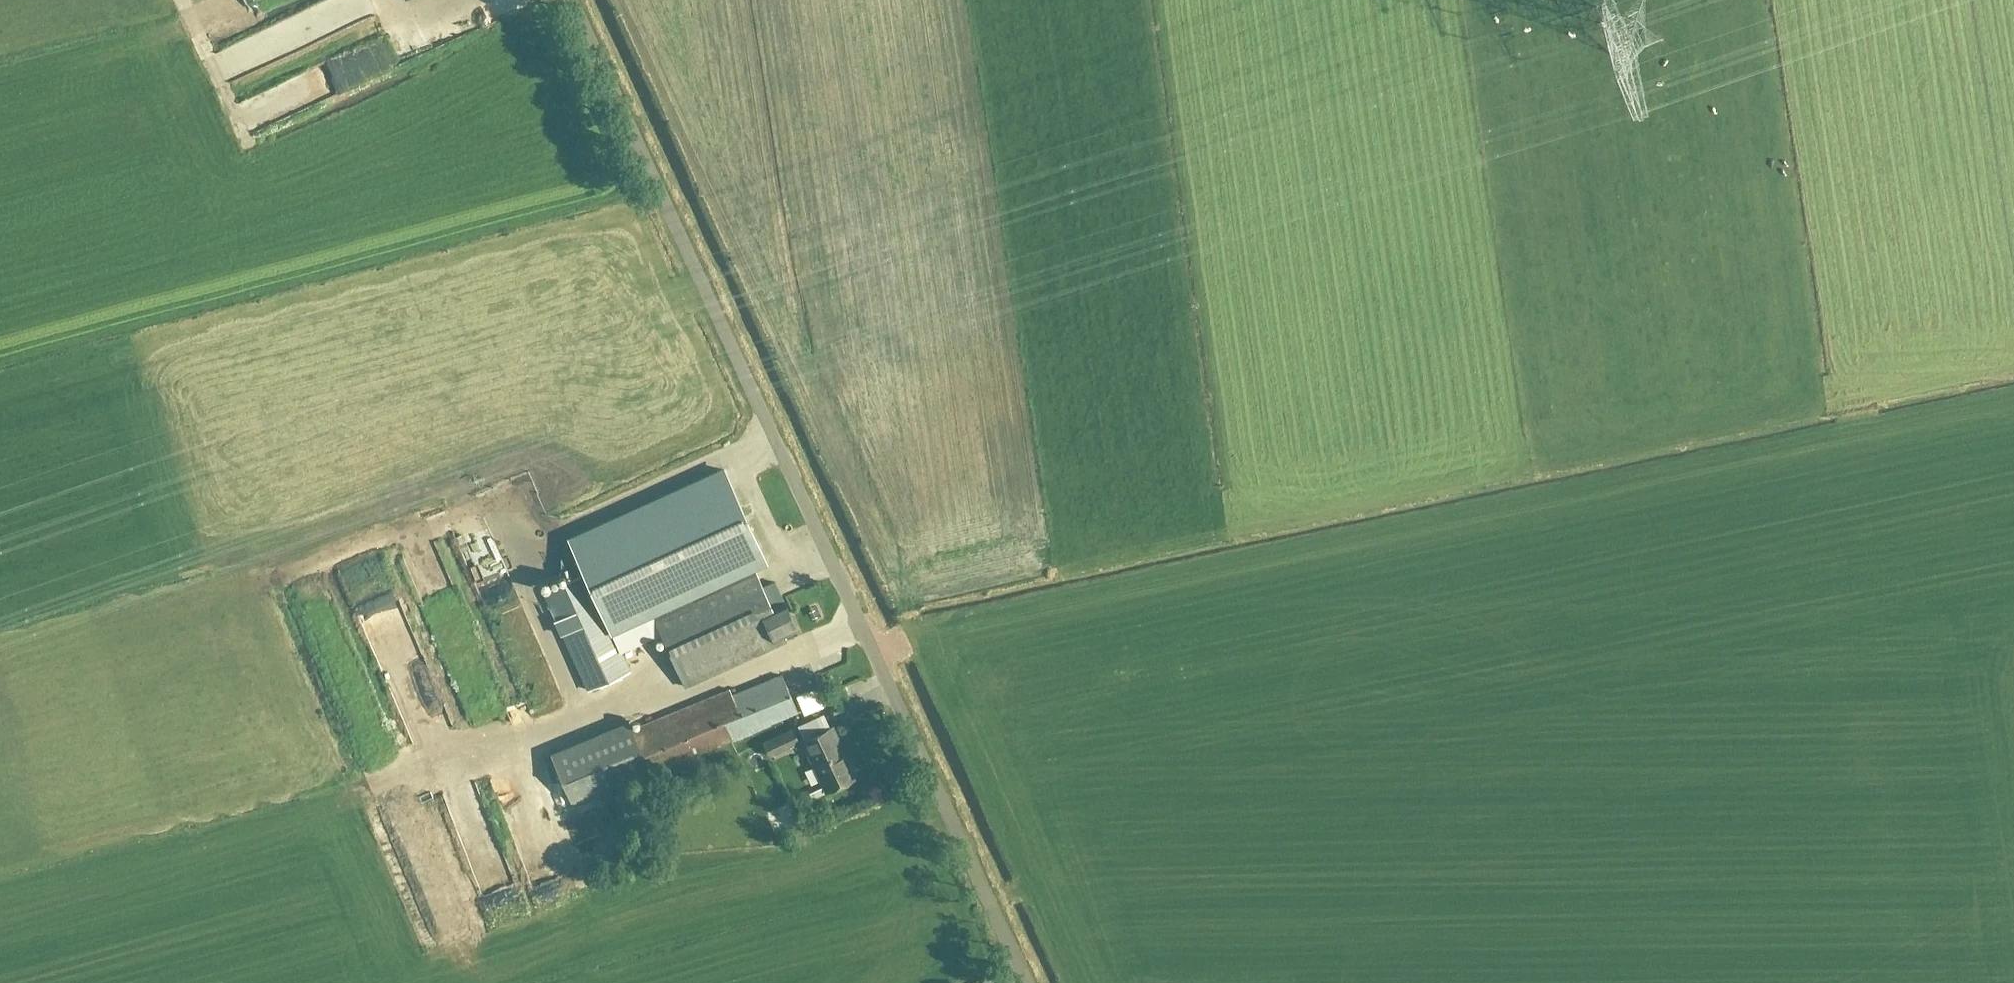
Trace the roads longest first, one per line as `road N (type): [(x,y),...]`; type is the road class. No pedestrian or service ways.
road 1 (unclassified): [(1025,982),(571,0)]

